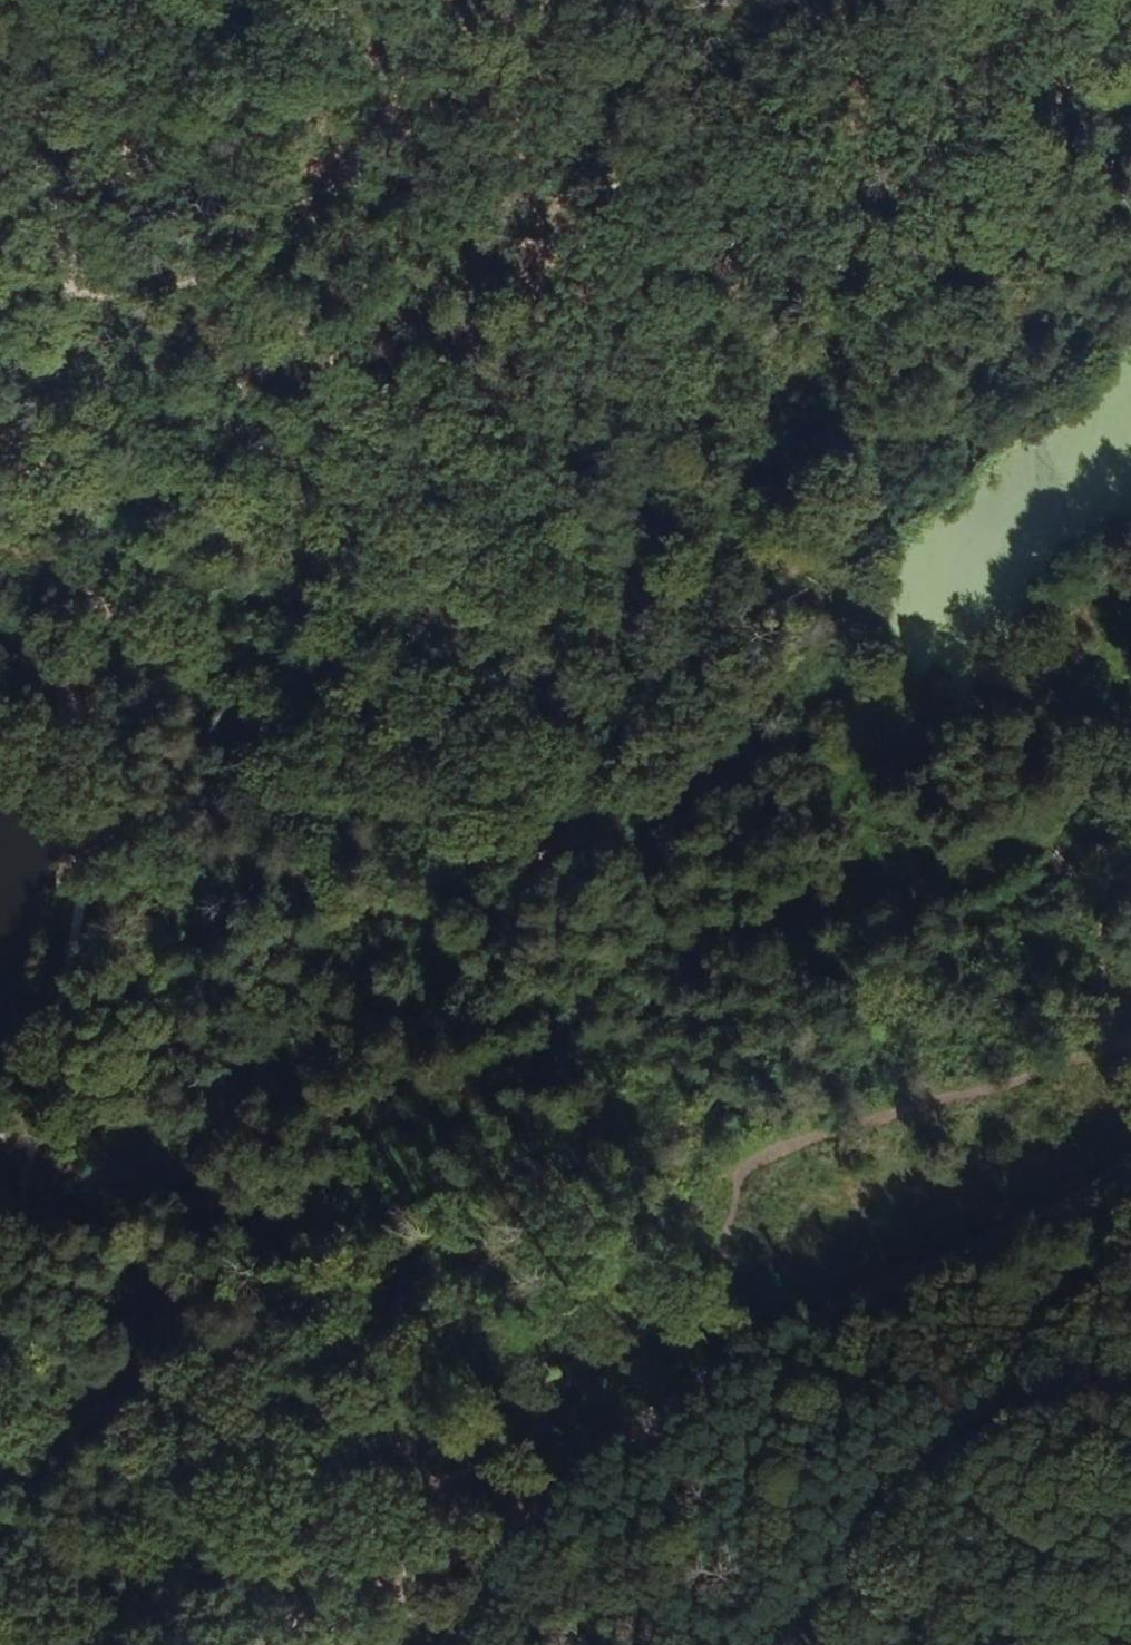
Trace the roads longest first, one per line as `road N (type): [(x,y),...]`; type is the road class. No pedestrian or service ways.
road 1 (secondary): [(481,1644),(542,1541),(573,1506),(812,1342),(1007,1256),(1130,1177)]
road 2 (secondary): [(1130,1347),(1067,1360),(967,1417),(883,1508),(791,1644)]

